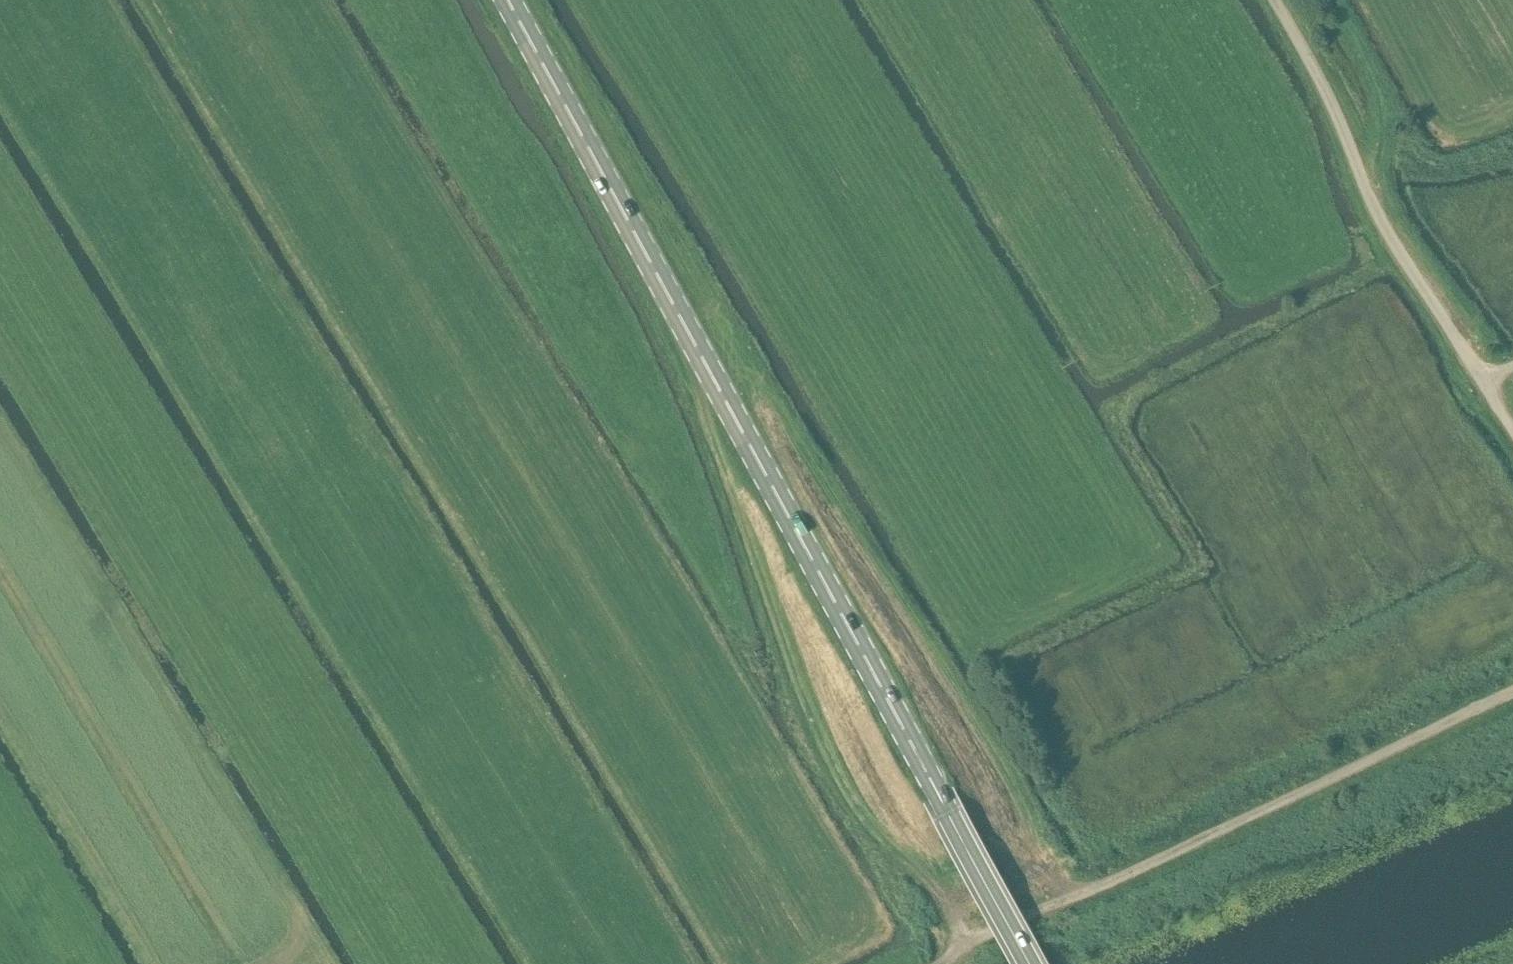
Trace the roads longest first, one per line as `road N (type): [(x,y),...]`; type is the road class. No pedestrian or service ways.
road 1 (secondary): [(1032,963),(511,0)]
road 2 (track): [(940,963),(974,941),(1512,691)]
road 3 (unclassified): [(1512,428),(1386,230),(1314,66),(1275,0)]

